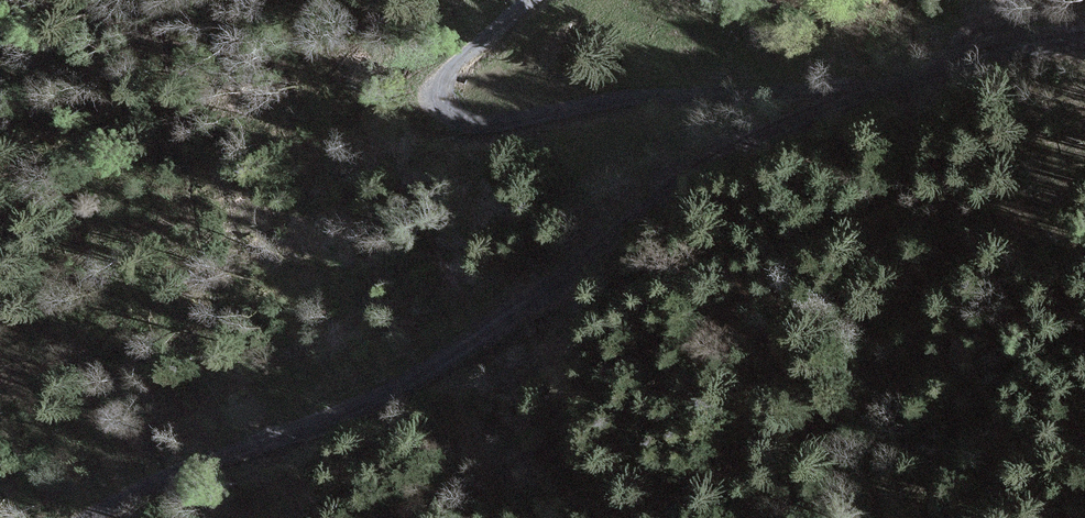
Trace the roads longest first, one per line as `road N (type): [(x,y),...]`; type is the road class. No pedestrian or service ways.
road 1 (track): [(103,517),(257,433),(454,347),(781,139),(895,79),(1025,44),(1084,42)]
road 2 (track): [(529,0),(447,71),(435,97),(450,115),(507,119),(771,75),(865,68),(895,79)]

